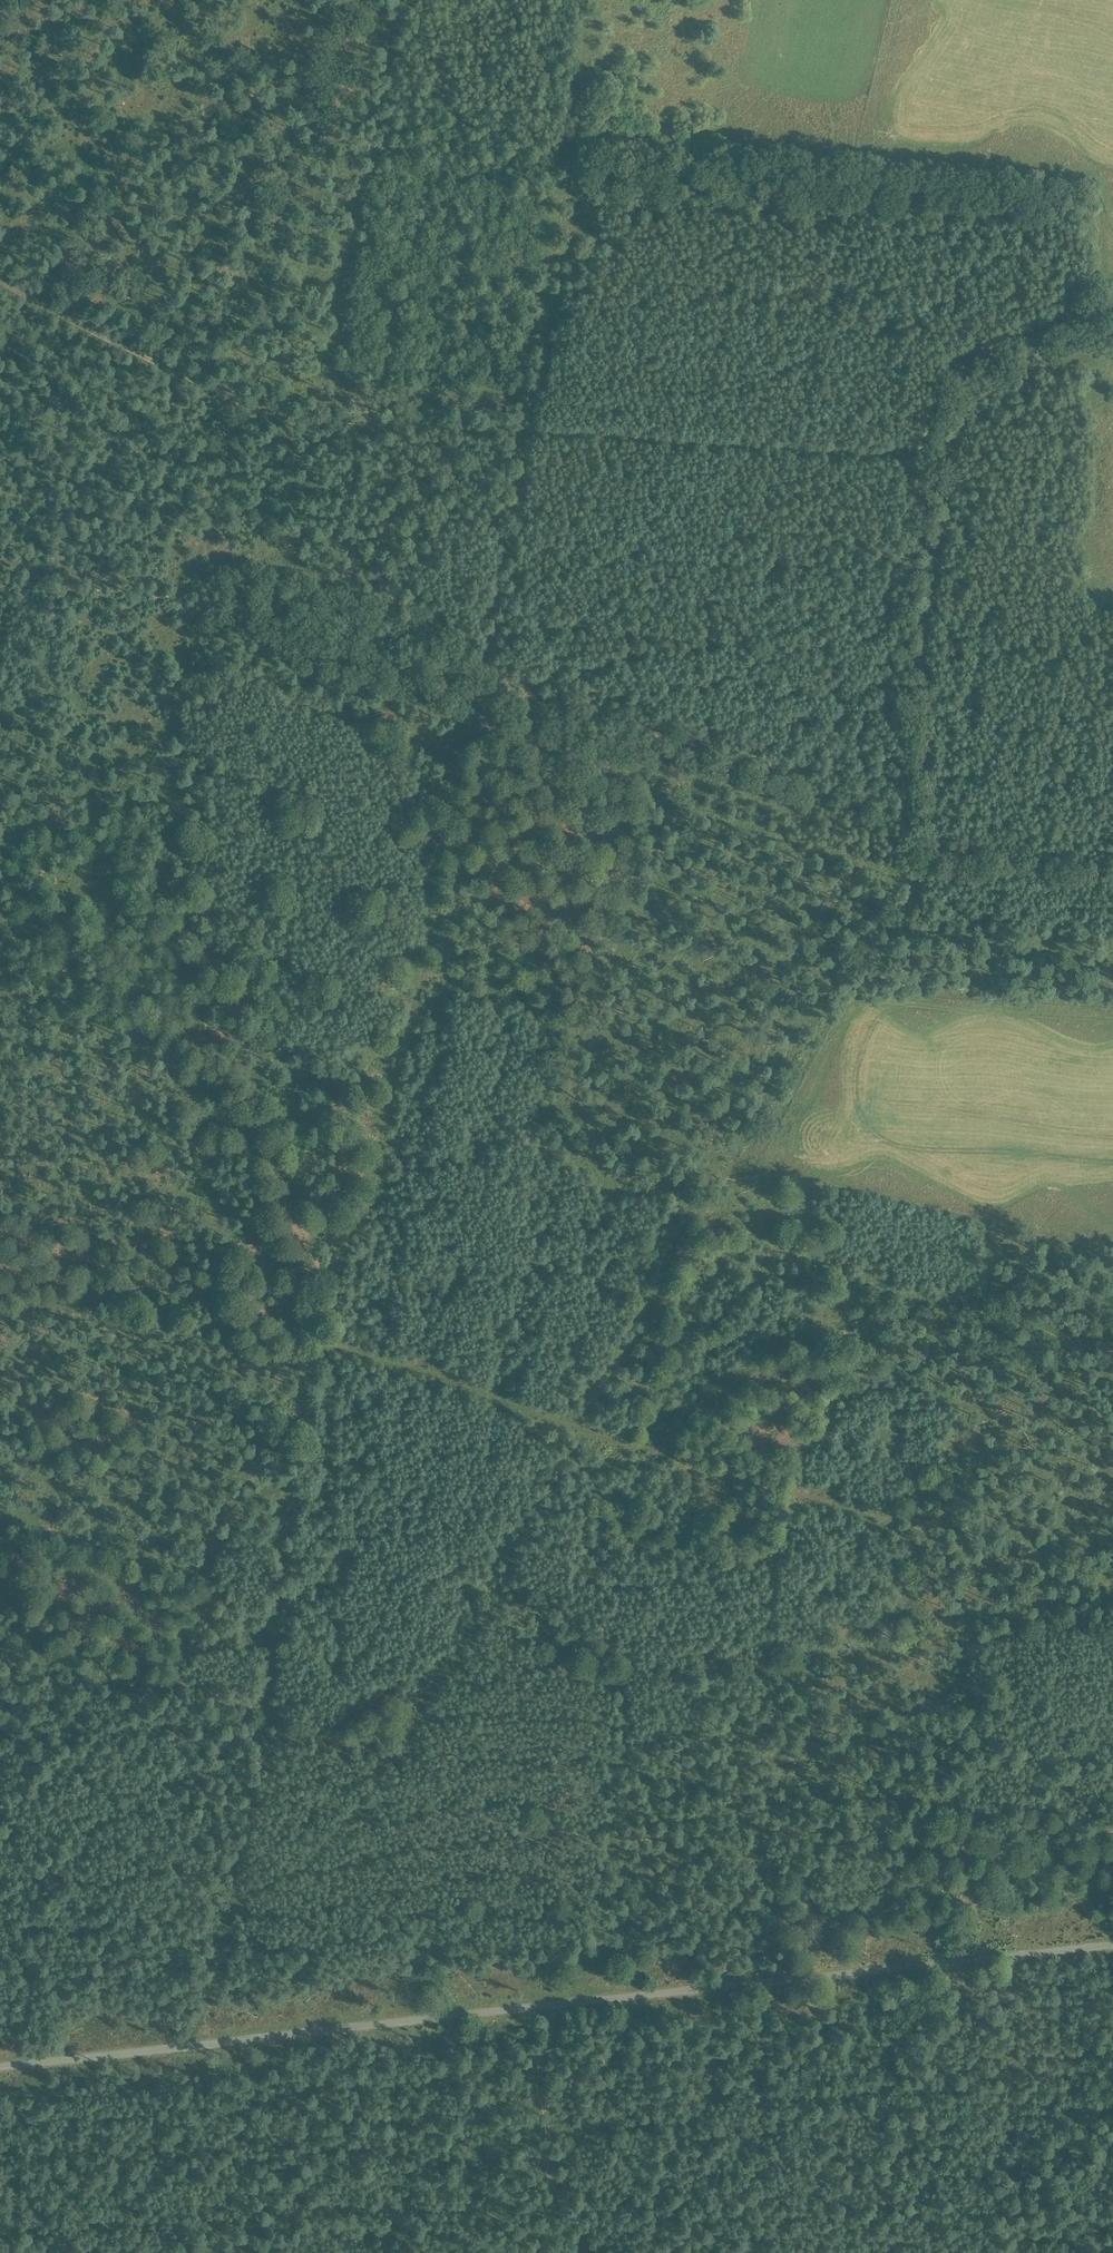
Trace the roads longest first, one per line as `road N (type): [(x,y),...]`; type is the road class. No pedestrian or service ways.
road 1 (track): [(0,285),(253,415),(872,459),(907,450),(944,399),(1001,350),(1112,321)]
road 2 (track): [(0,2065),(1112,1945)]

